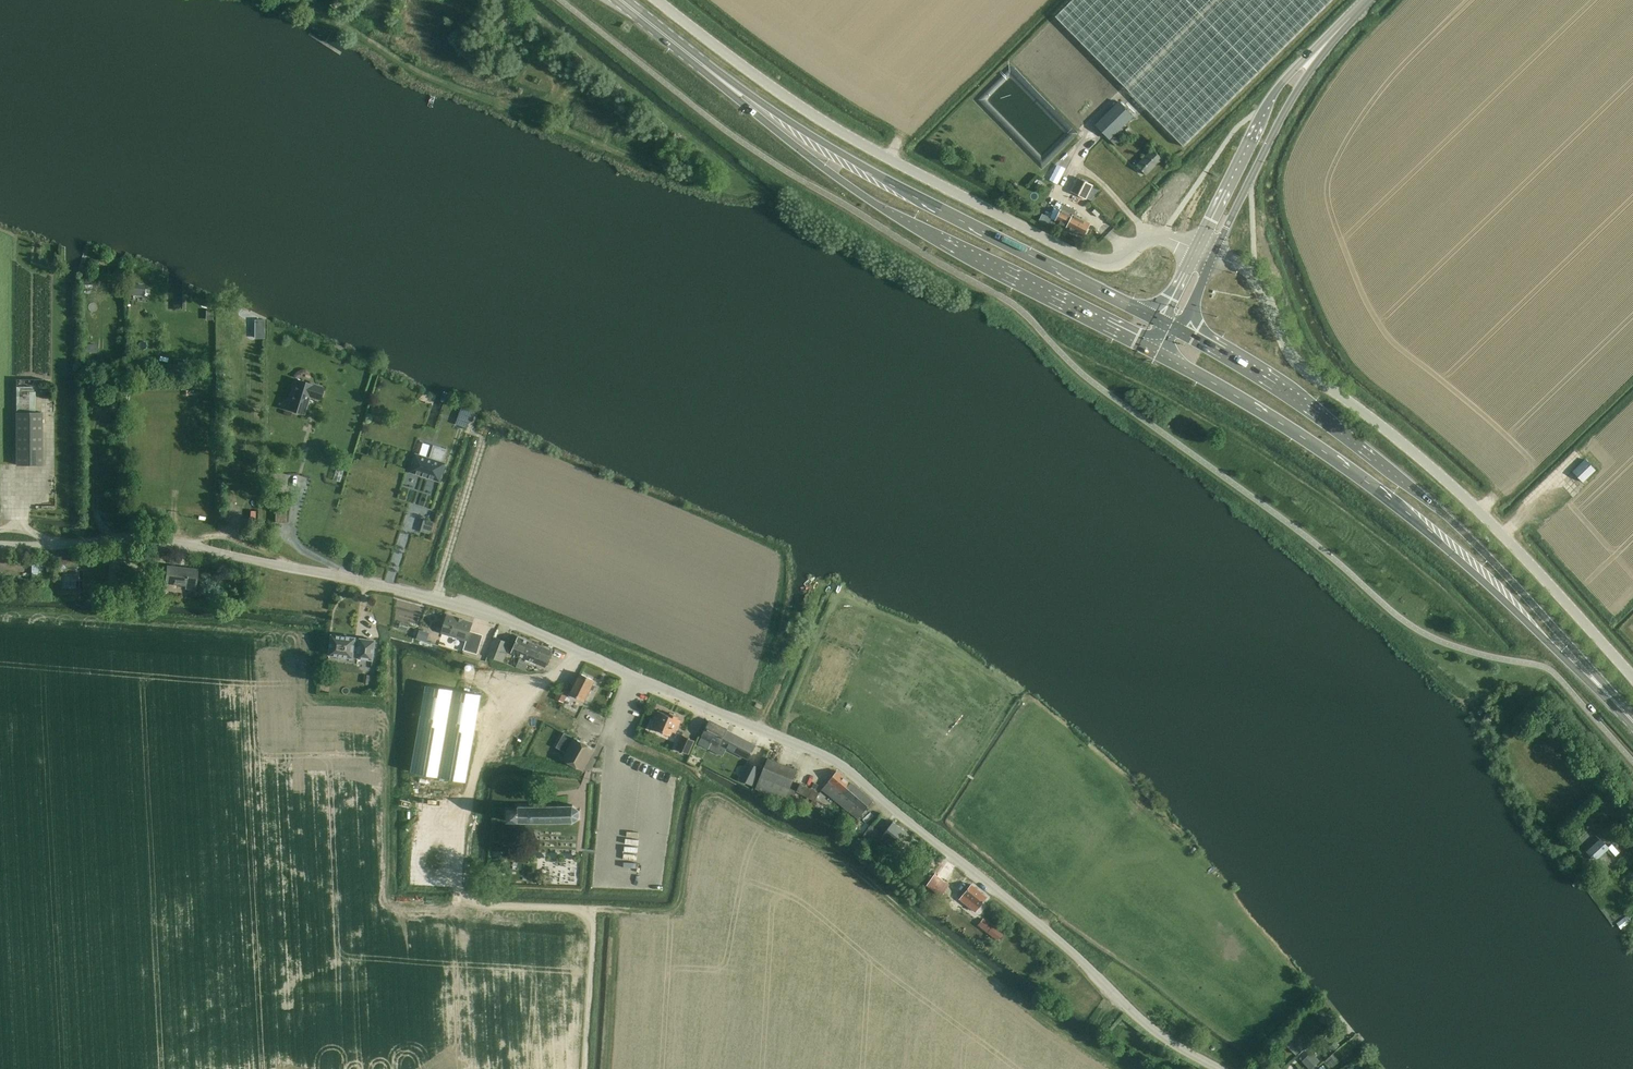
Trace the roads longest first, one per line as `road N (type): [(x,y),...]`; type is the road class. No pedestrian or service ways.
road 1 (unclassified): [(1220,1068),(1147,1024),(1070,948),(835,761),(498,618),(174,543)]
road 2 (unclassified): [(1196,249),(1164,236),(1113,262),(1084,257),(849,136),(657,0)]
road 3 (primary): [(1154,351),(1321,450),(1416,523),(1632,728)]
road 4 (unclassified): [(1632,677),(1458,490),(1300,367),(1261,282),(1214,254)]
road 5 (primary): [(1632,714),(1443,514),(1316,415),(1178,331)]
road 6 (primary): [(656,28),(799,151),(897,218),(1154,351)]
road 7 (primary): [(1158,320),(847,157),(656,28)]
road 8 (track): [(459,902),(593,909),(585,1068)]
road 9 (tertiary): [(1329,37),(1294,68),(1265,110),(1196,249)]
road 10 (tertiary): [(1214,254),(1329,37)]
road 11 (unclassified): [(0,545),(174,543)]

